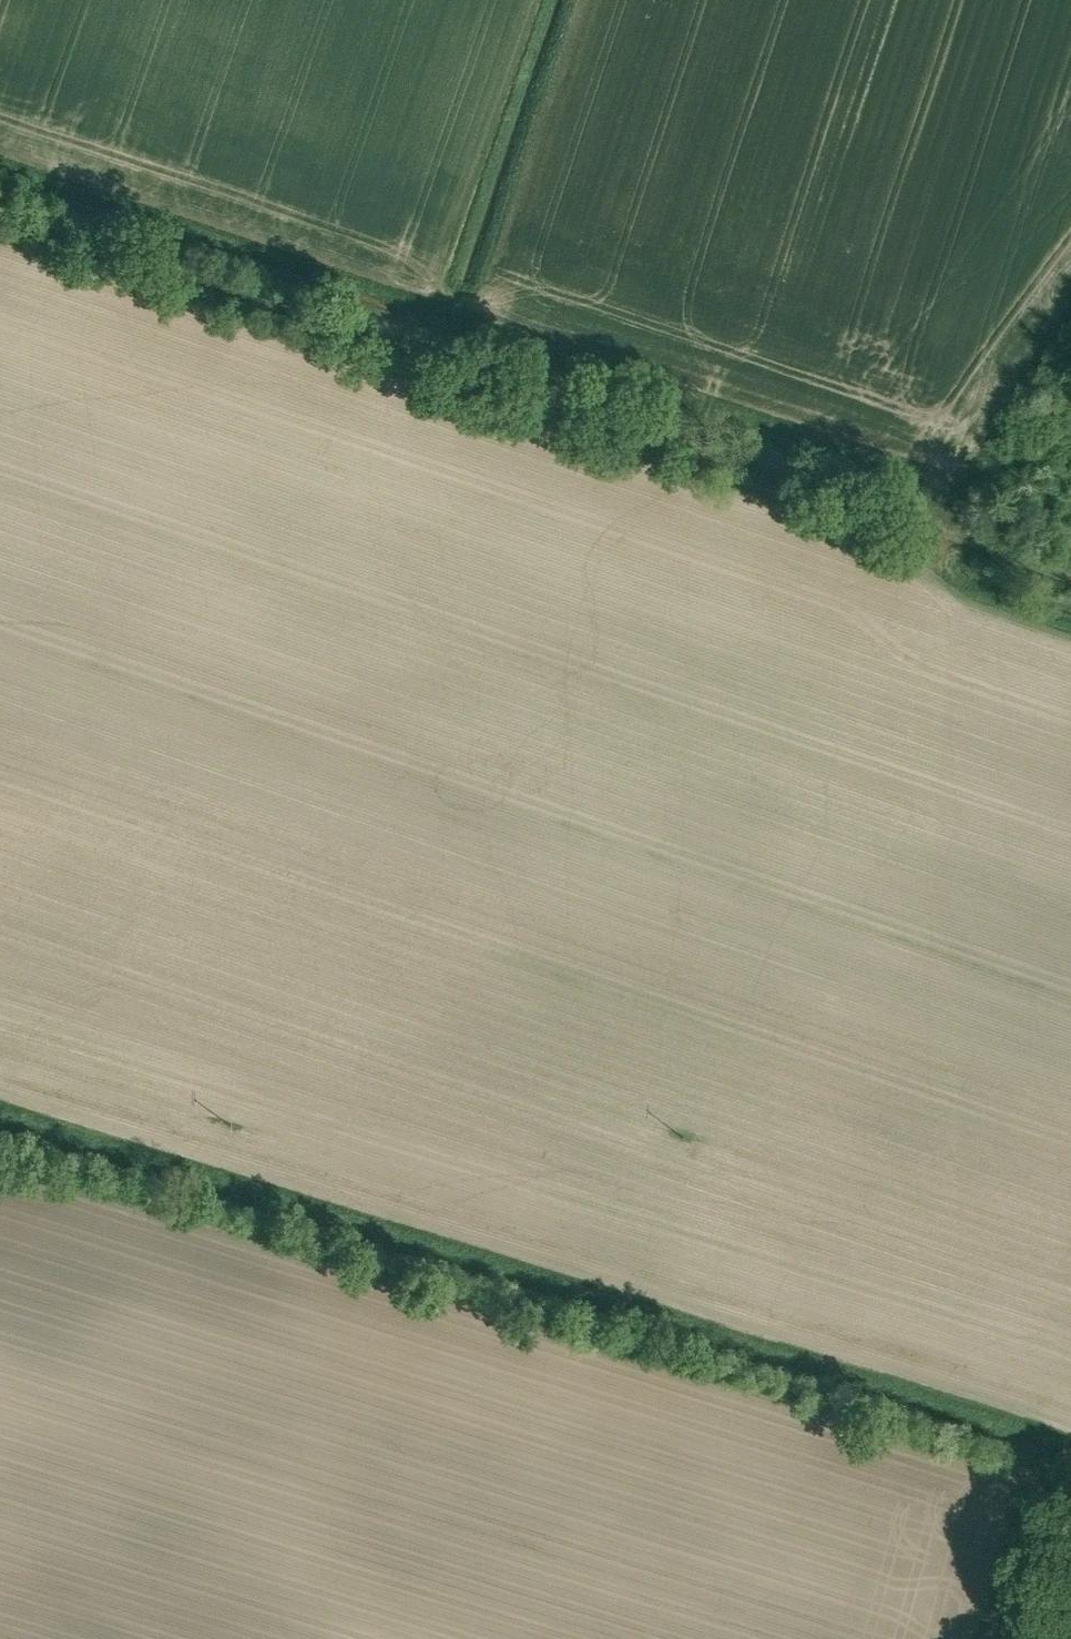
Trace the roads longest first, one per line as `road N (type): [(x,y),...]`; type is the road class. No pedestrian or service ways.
road 1 (track): [(0,145),(916,450),(961,486),(1070,524)]

